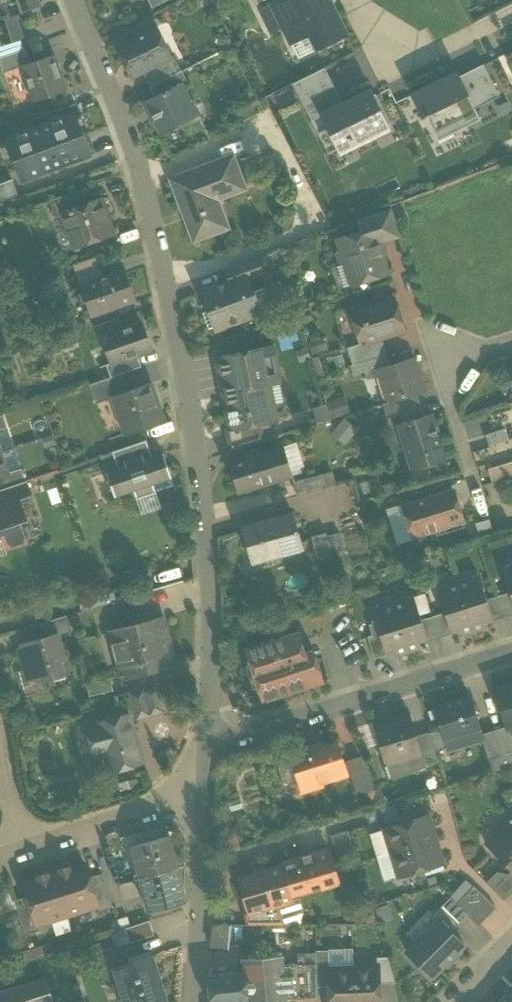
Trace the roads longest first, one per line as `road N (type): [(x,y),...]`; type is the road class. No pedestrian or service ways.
road 1 (residential): [(206,742),(205,534),(184,365),(137,162),(75,0)]
road 2 (residential): [(206,742),(511,652)]
road 3 (residential): [(361,0),(394,65),(511,14)]
road 4 (residential): [(195,1001),(203,801)]
road 5 (residential): [(24,855),(203,801)]
road 6 (residential): [(24,855),(0,731)]

